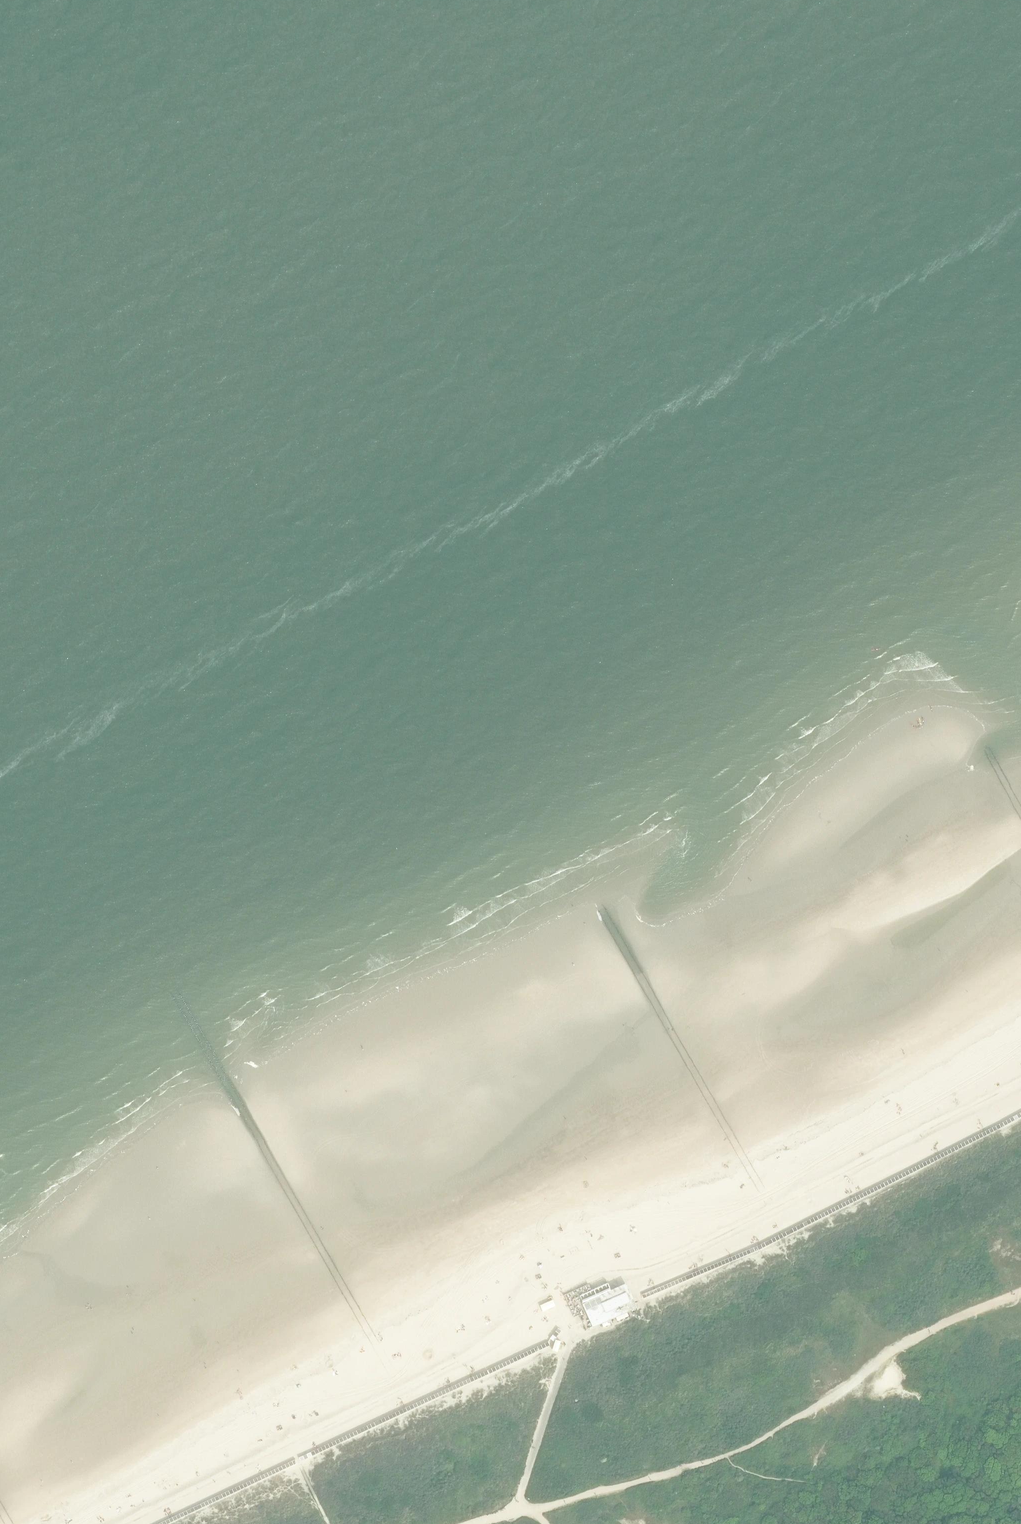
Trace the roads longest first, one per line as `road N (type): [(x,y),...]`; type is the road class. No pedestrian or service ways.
road 1 (track): [(471,1523),(724,1456),(819,1405),(937,1324),(1020,1292)]

